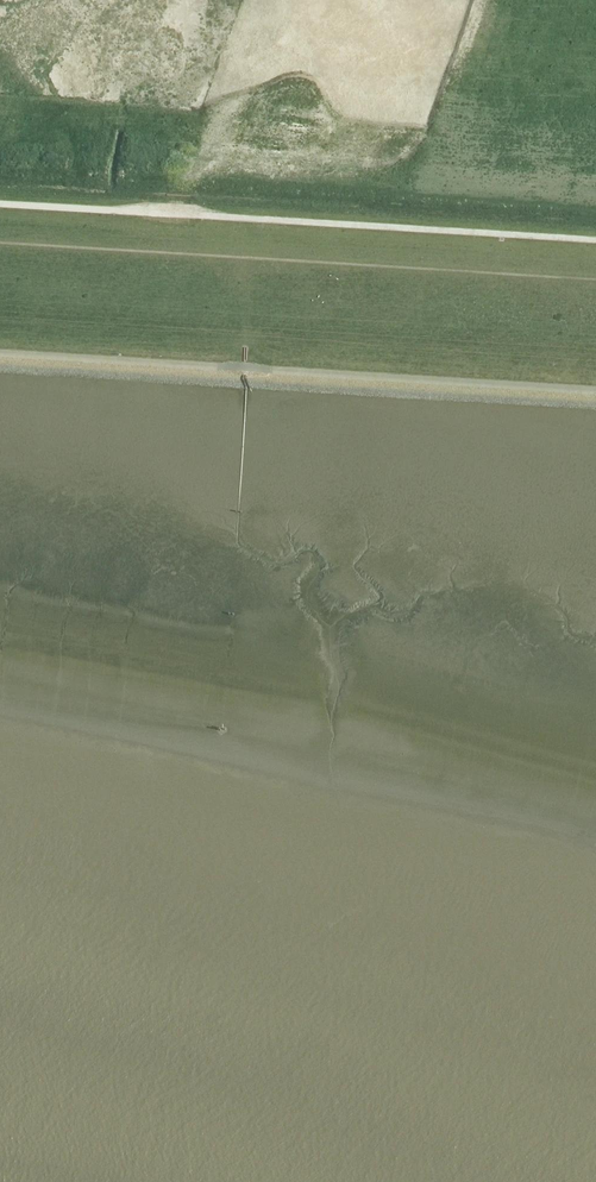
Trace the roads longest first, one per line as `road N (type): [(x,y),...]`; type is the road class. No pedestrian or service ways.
road 1 (track): [(0,202),(595,240)]
road 2 (track): [(0,353),(595,390)]

